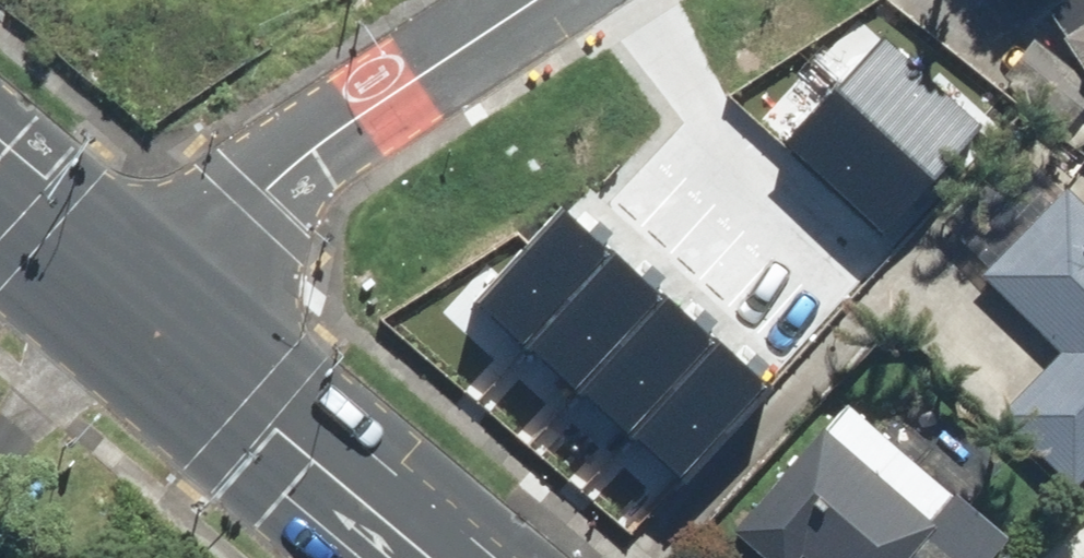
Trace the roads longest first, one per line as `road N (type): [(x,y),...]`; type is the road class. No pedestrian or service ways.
road 1 (residential): [(125,302),(345,122),(533,0)]
road 2 (primary): [(125,302),(424,557)]
road 3 (primary): [(0,194),(125,302)]

